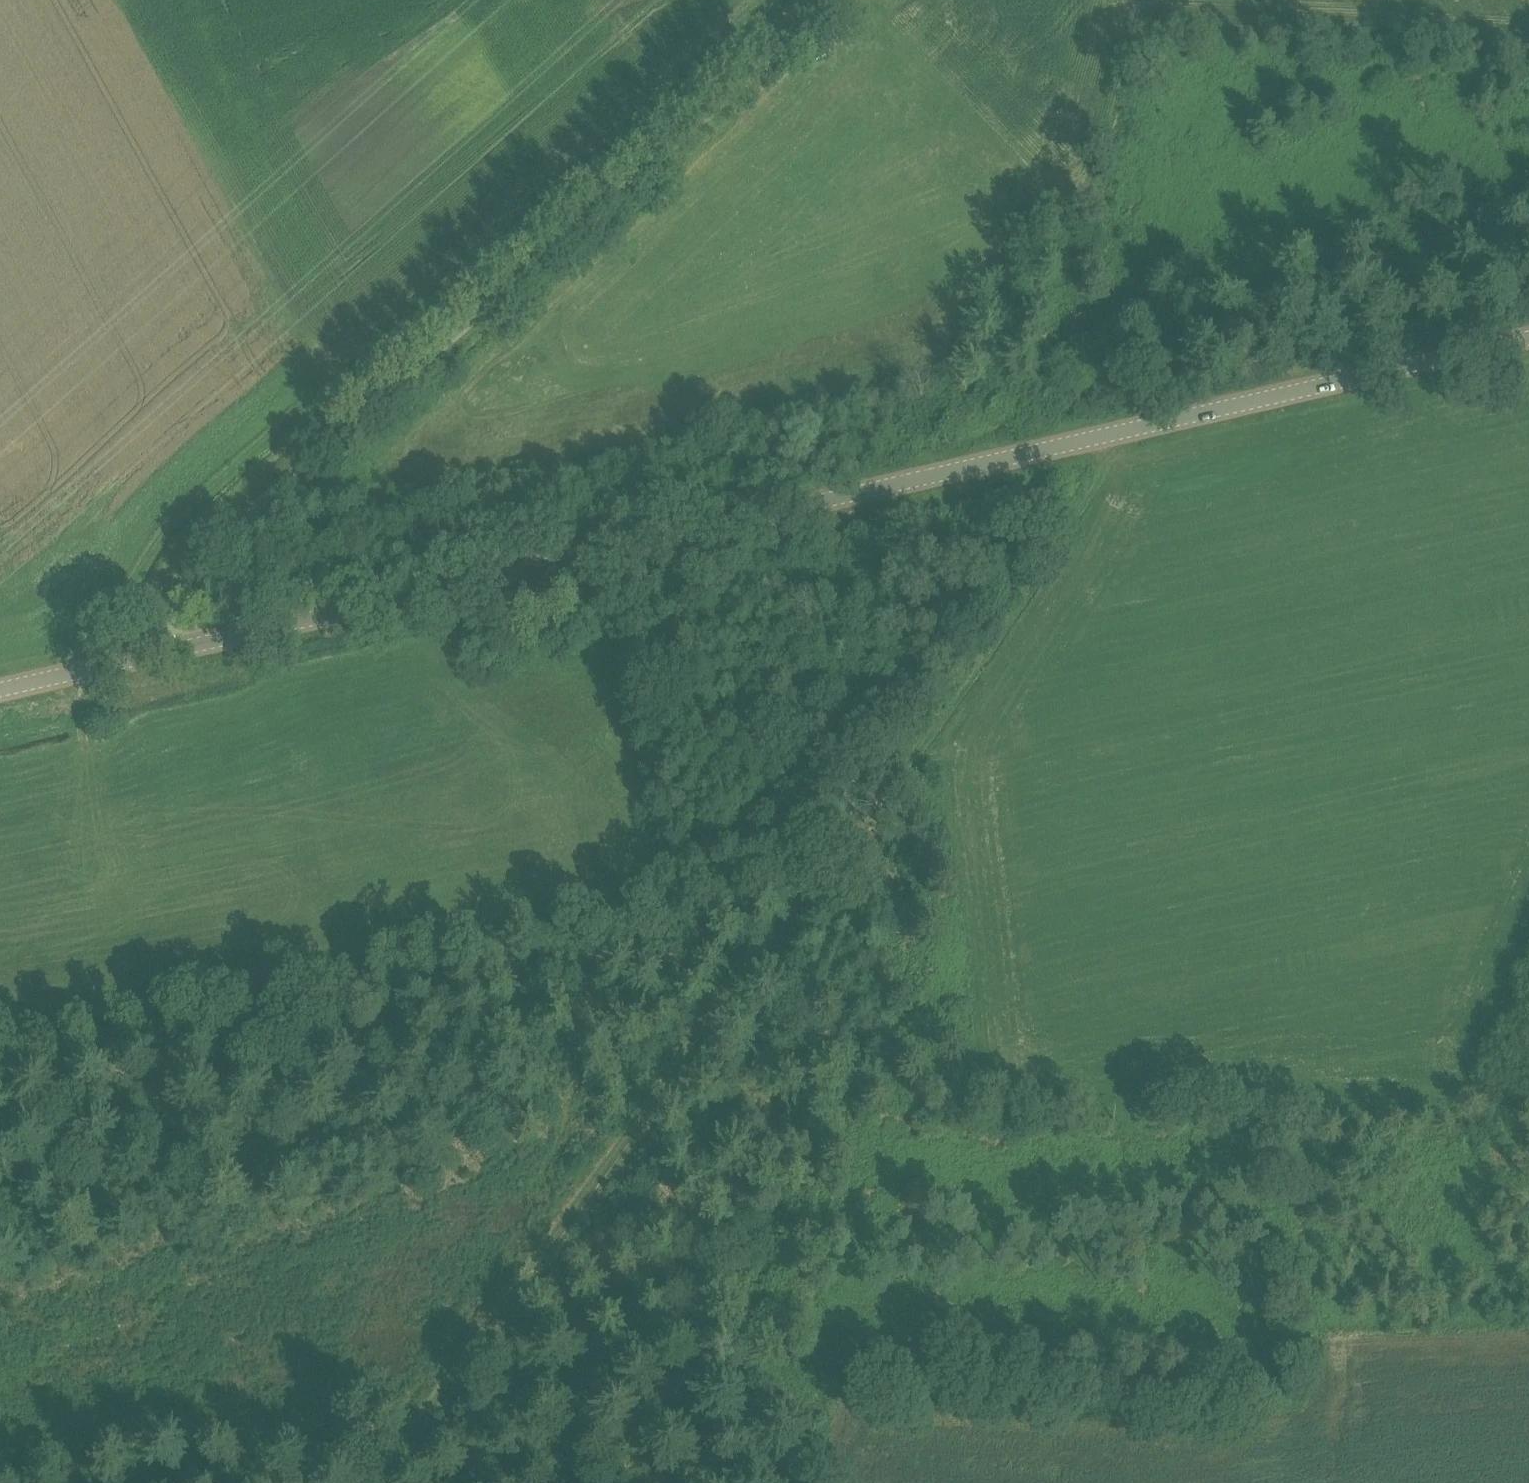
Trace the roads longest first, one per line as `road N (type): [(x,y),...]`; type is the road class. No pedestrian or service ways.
road 1 (secondary): [(156,660),(1528,340)]
road 2 (unclassified): [(156,660),(158,624),(207,543),(748,78),(828,0)]
road 3 (secondary): [(0,695),(156,660)]

